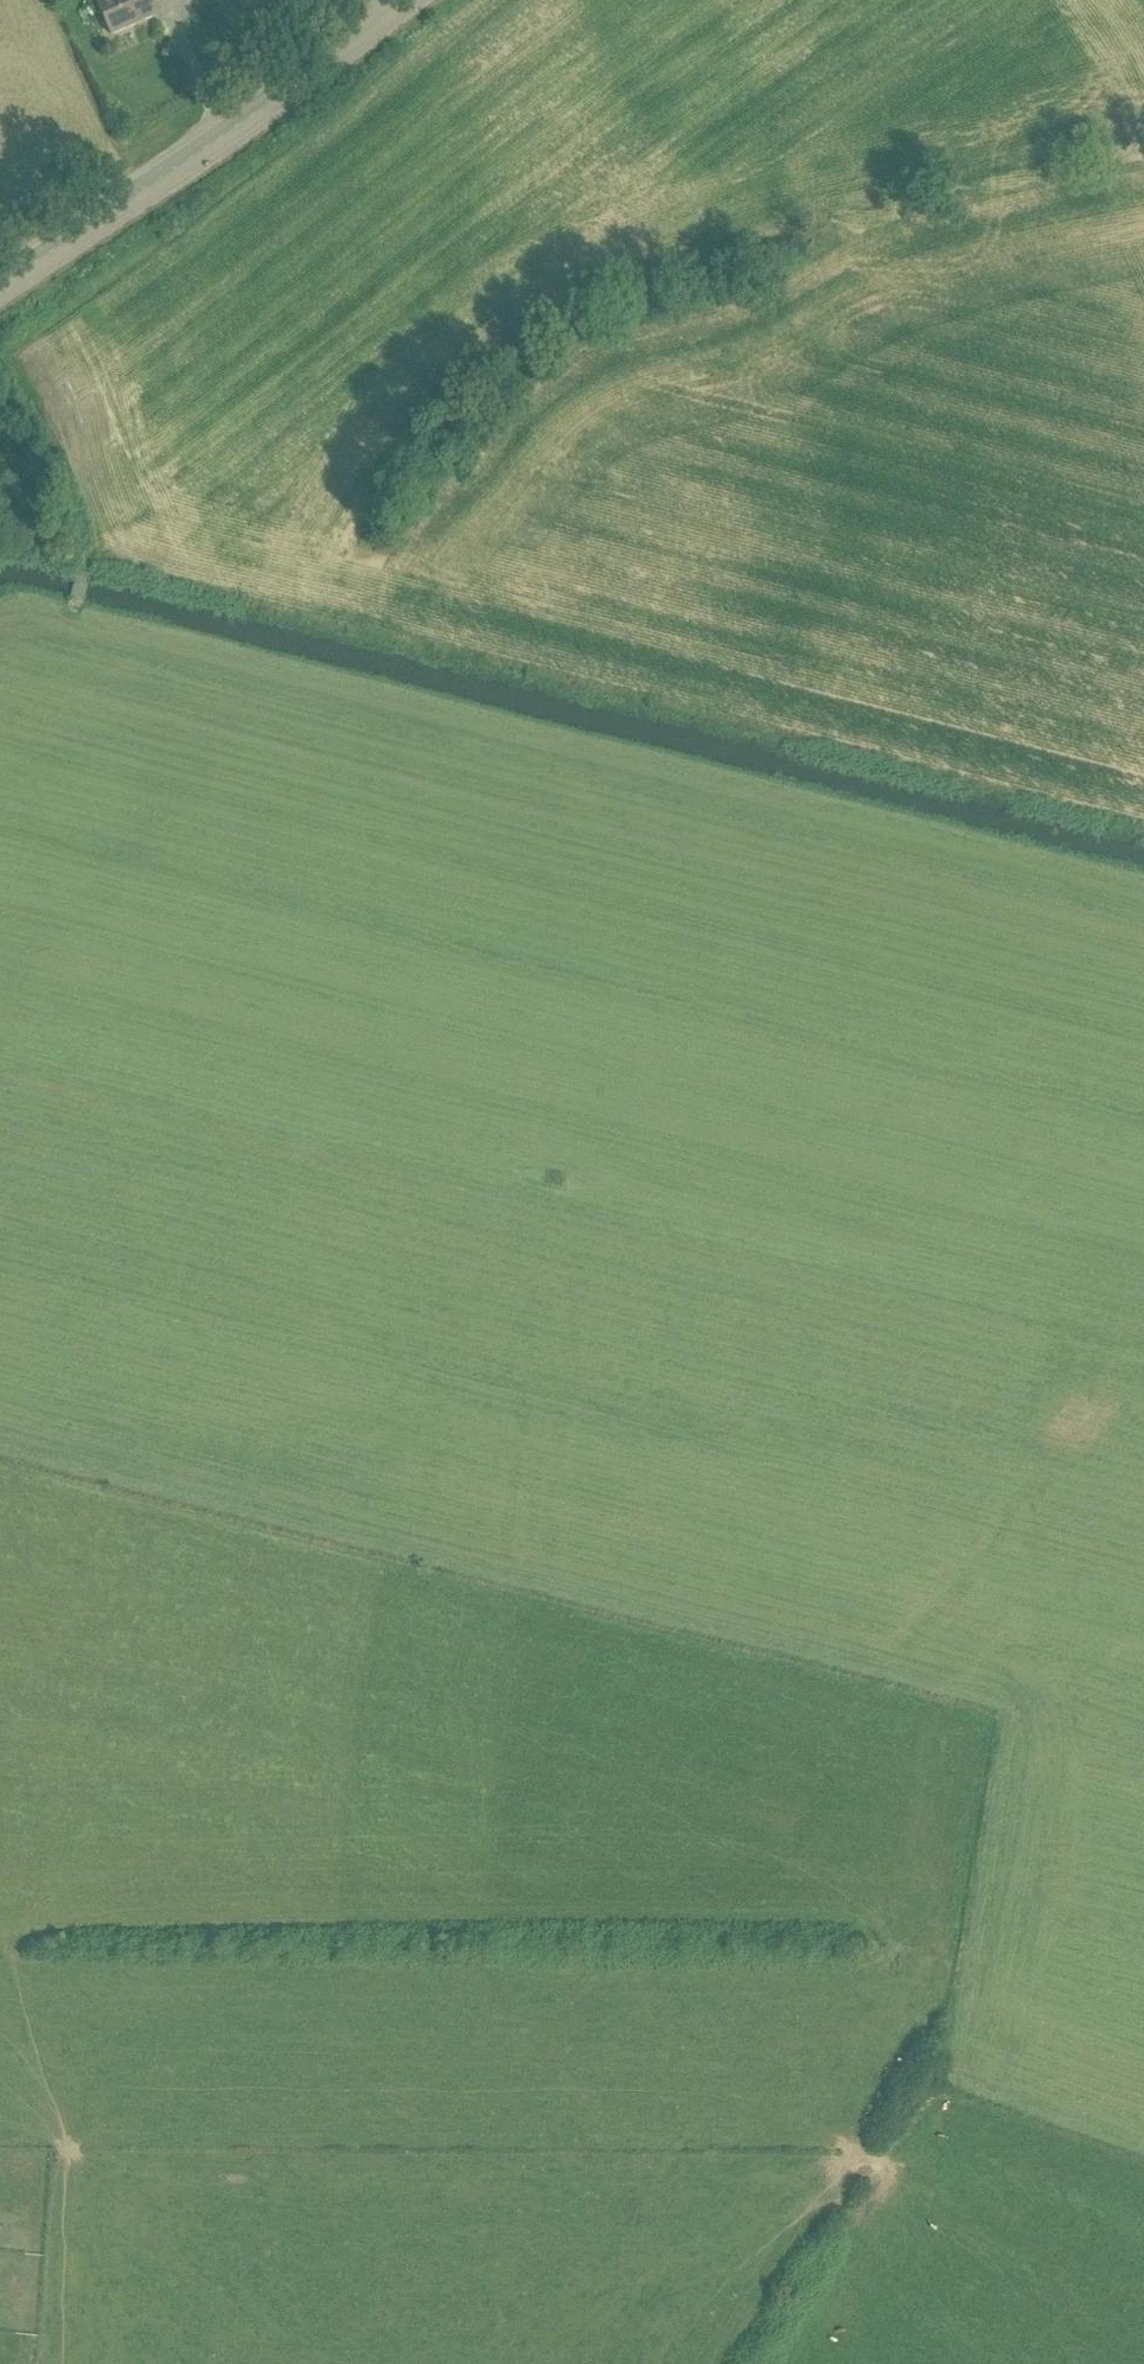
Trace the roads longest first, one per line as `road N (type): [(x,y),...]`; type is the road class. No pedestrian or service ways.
road 1 (tertiary): [(0,297),(406,0)]

